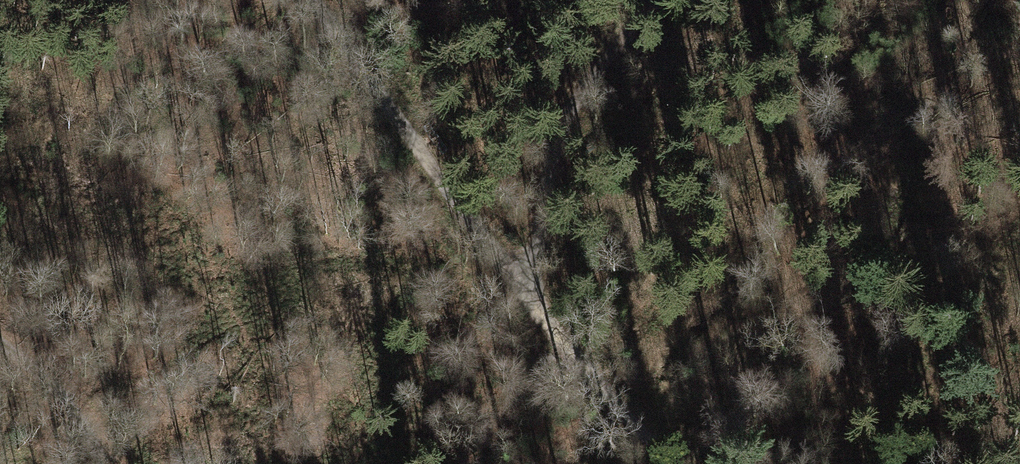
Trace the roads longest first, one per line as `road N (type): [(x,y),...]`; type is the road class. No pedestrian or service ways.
road 1 (track): [(677,463),(537,310),(312,0)]
road 2 (track): [(537,310),(540,222),(560,129),(584,85),(659,0)]
road 3 (track): [(109,463),(78,414),(0,345)]

